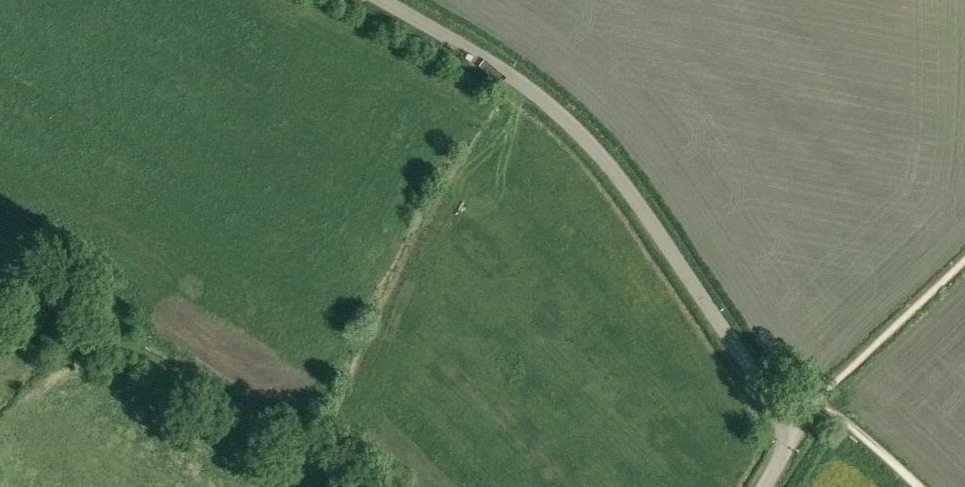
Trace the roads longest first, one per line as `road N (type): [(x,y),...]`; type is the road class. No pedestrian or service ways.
road 1 (unclassified): [(765,486),(789,449),(784,422),(627,186),(522,86),(381,0)]

